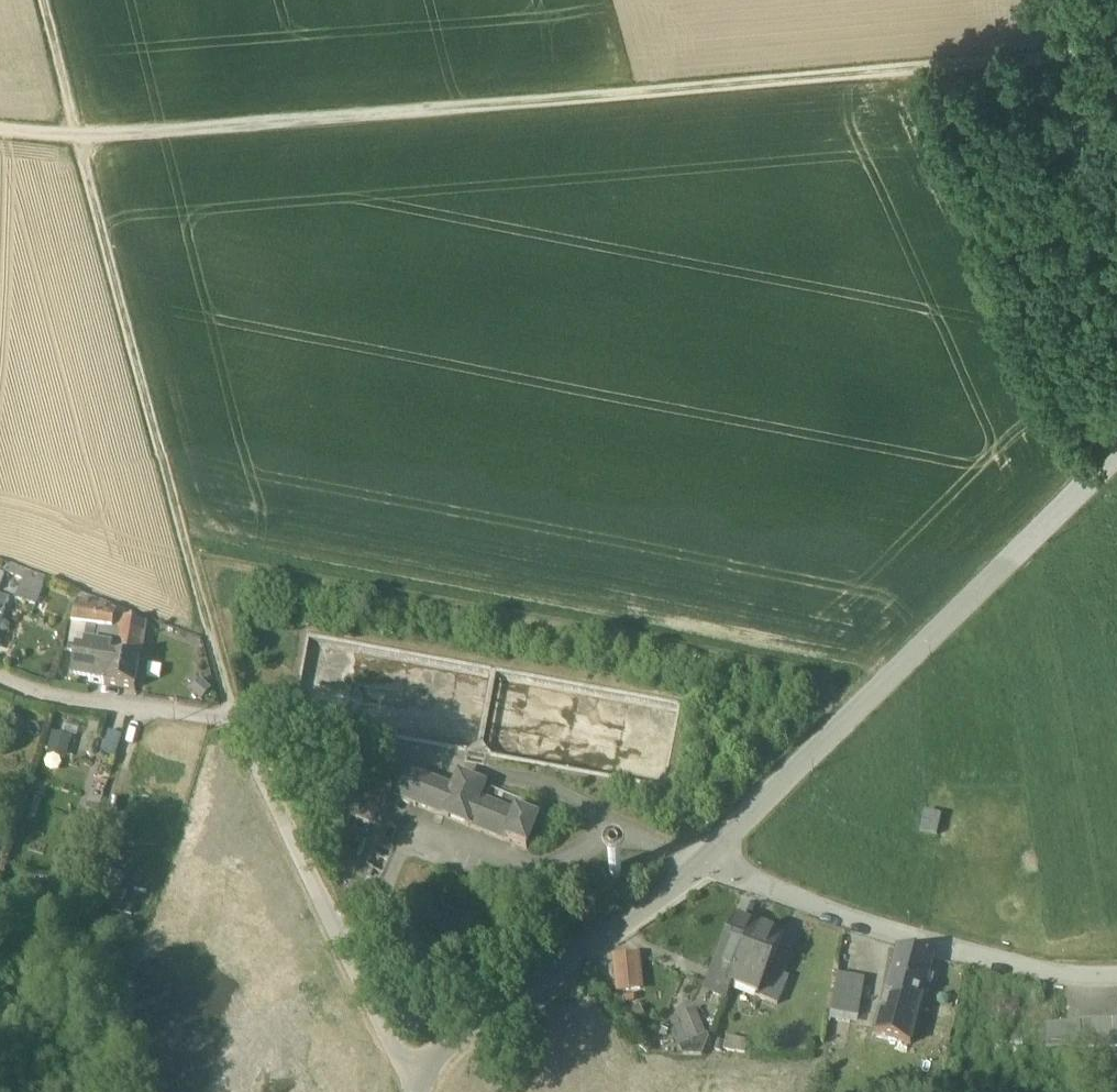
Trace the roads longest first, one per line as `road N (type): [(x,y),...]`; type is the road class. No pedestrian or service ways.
road 1 (track): [(0,132),(77,138),(1116,50)]
road 2 (track): [(42,0),(224,693),(241,722)]
road 3 (residential): [(413,1091),(241,722),(33,700),(0,685)]
road 4 (residential): [(1116,456),(706,865)]
road 5 (track): [(706,865),(624,831),(533,875),(409,825),(374,907),(341,936)]
road 6 (residential): [(1116,977),(1060,978),(706,865)]
road 7 (residential): [(706,865),(429,1065),(413,1091)]
road 8 (track): [(624,831),(533,785),(299,729)]

